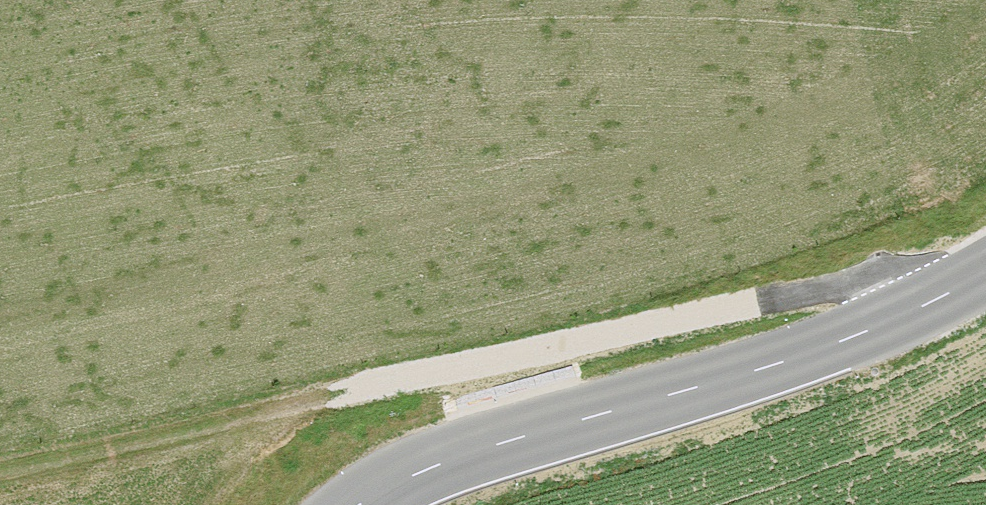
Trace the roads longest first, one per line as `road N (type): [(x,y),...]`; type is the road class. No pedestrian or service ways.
road 1 (track): [(0,467),(985,258)]
road 2 (tertiary): [(985,286),(681,403),(434,476),(382,504)]

